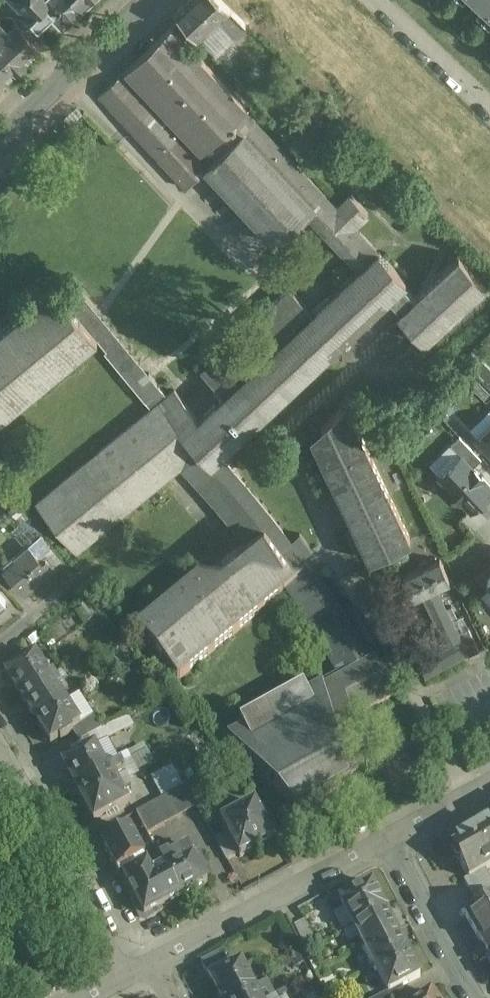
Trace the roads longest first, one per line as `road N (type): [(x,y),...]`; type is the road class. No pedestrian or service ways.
road 1 (residential): [(132,959),(0,717)]
road 2 (residential): [(395,826),(155,947)]
road 3 (unclassified): [(0,142),(151,0)]
road 4 (residential): [(395,826),(489,997)]
road 5 (residential): [(489,108),(376,0)]

